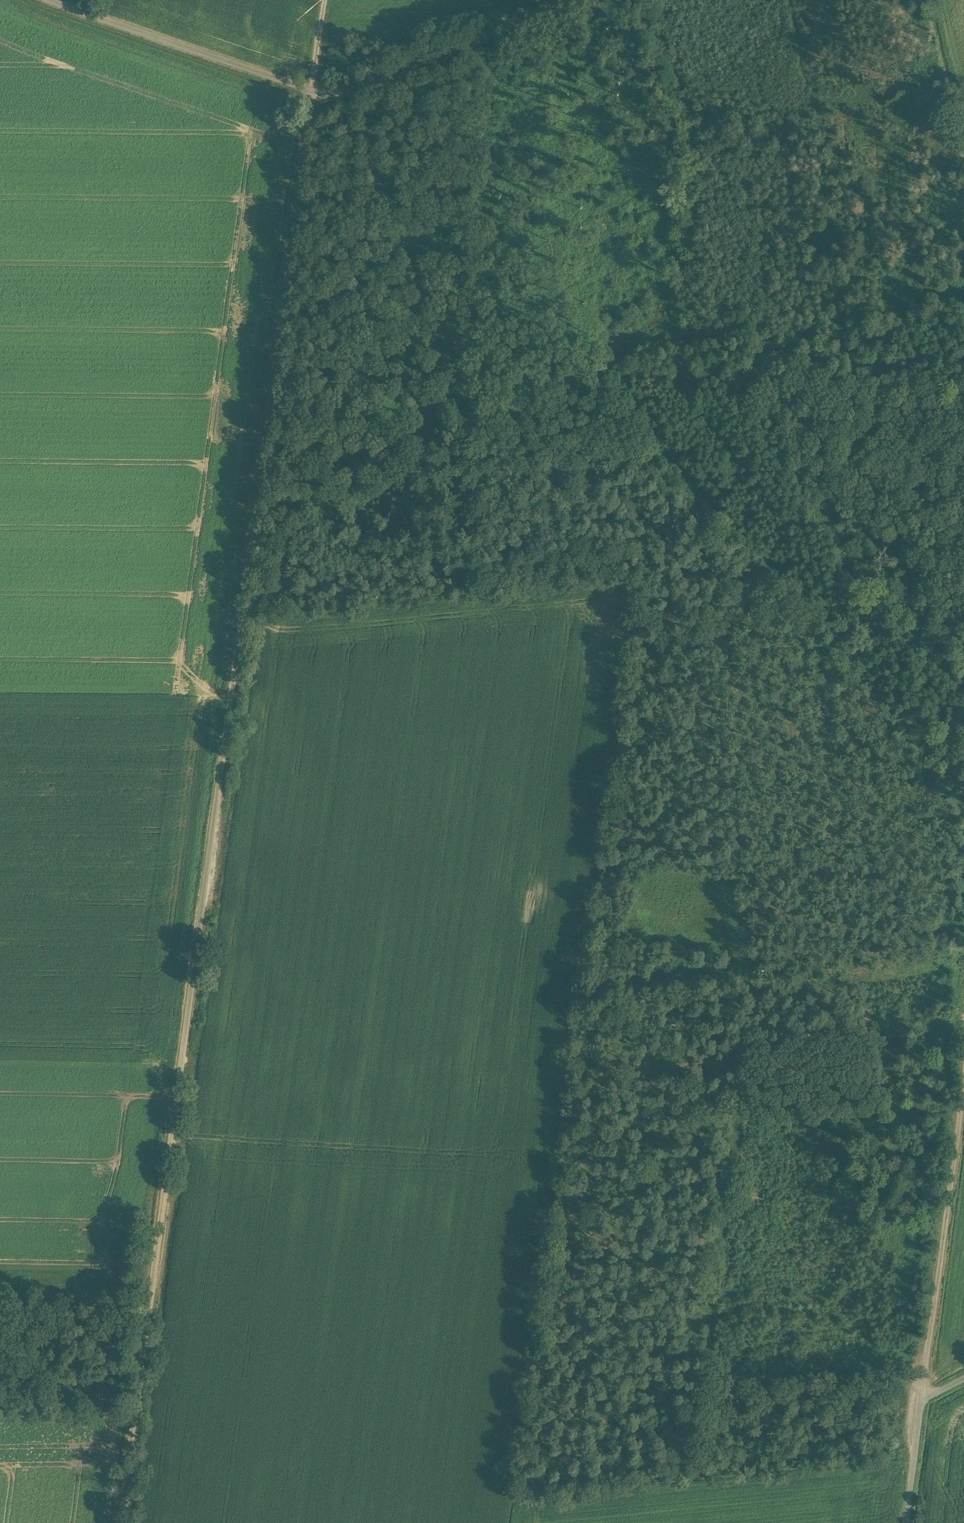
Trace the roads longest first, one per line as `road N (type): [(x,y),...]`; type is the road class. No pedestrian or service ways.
road 1 (track): [(312,95),(120,1522)]
road 2 (track): [(921,1402),(963,1080)]
road 3 (track): [(312,95),(367,84),(586,0)]
road 4 (track): [(48,0),(312,95)]
road 5 (track): [(906,1522),(921,1402)]

